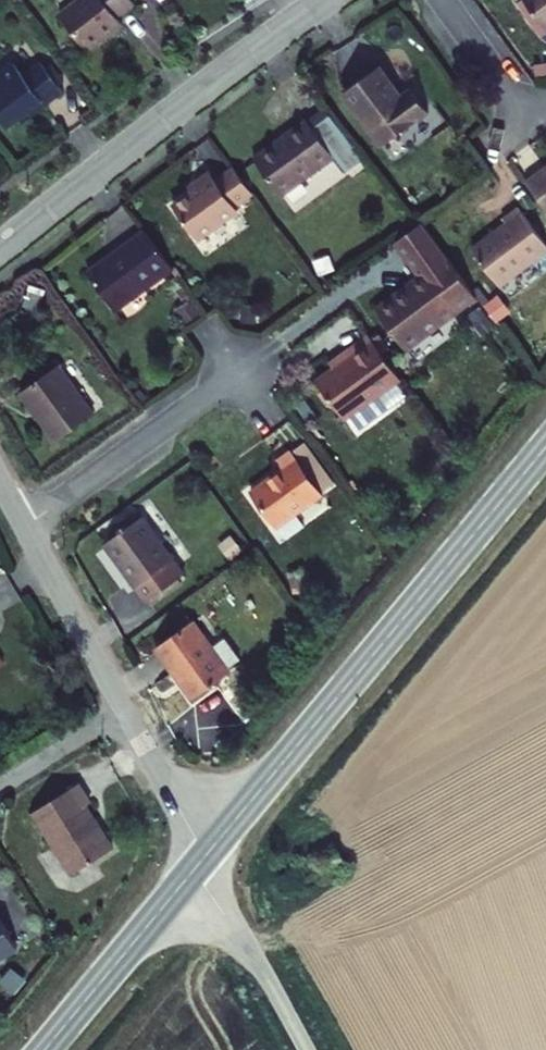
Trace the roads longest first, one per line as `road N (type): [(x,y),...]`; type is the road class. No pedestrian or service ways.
road 1 (tertiary): [(545,448),(205,858)]
road 2 (residential): [(0,250),(326,0)]
road 3 (residential): [(205,858),(24,527)]
road 4 (residential): [(24,527),(238,382)]
road 5 (tertiary): [(205,858),(42,1049)]
road 6 (unclassified): [(205,858),(308,1049)]
road 7 (track): [(0,806),(130,716)]
road 8 (residential): [(440,0),(525,123)]

